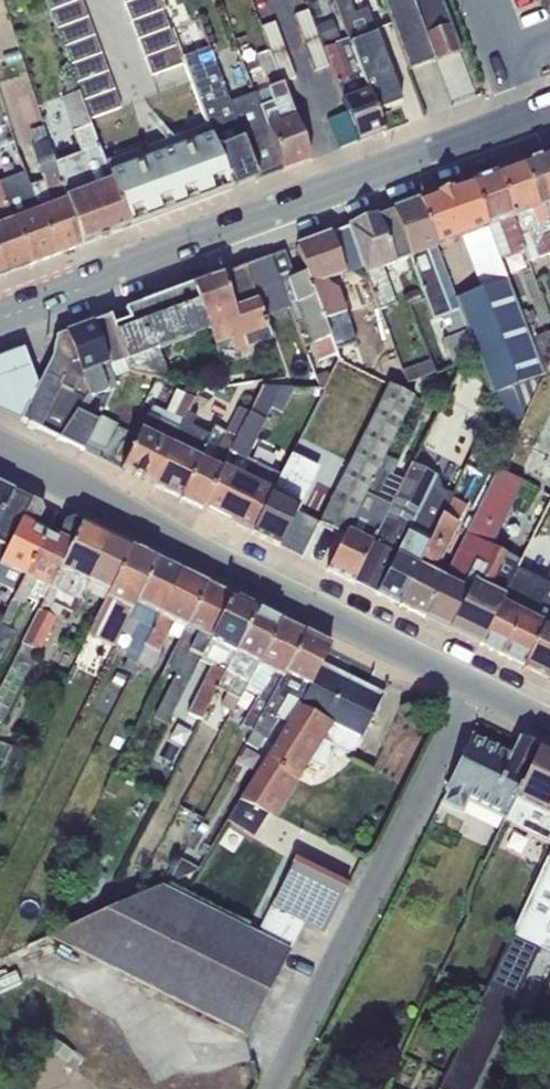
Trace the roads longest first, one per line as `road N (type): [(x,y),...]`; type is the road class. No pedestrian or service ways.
road 1 (secondary): [(0,317),(549,113)]
road 2 (tertiary): [(476,681),(0,449)]
road 3 (residential): [(476,681),(272,1088)]

